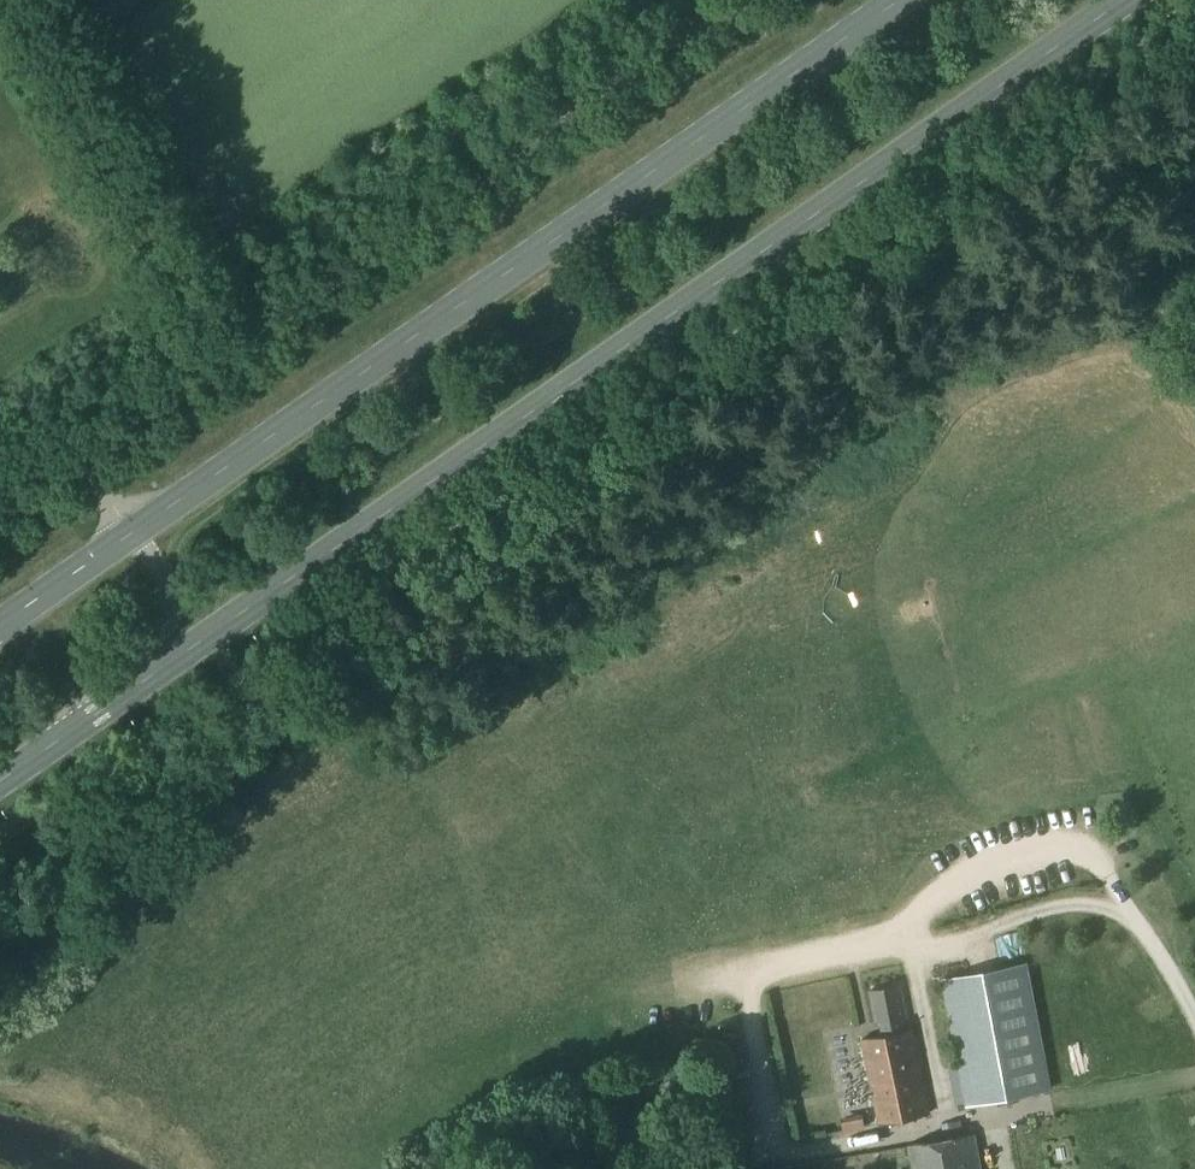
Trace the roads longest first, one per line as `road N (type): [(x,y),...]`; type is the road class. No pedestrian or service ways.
road 1 (primary): [(100,713),(1129,0)]
road 2 (primary): [(903,0),(135,532)]
road 3 (unclassified): [(741,0),(81,454)]
road 4 (track): [(1194,1024),(1125,907),(1059,904),(944,947),(897,941),(760,971),(750,1011),(781,1151),(877,1135)]
road 5 (track): [(1125,907),(1082,854),(1008,864),(930,909),(897,941)]
road 6 (unclassified): [(100,713),(172,618),(173,596),(135,532)]
road 7 (primary): [(135,532),(0,627)]
road 8 (primary): [(0,783),(100,713)]

